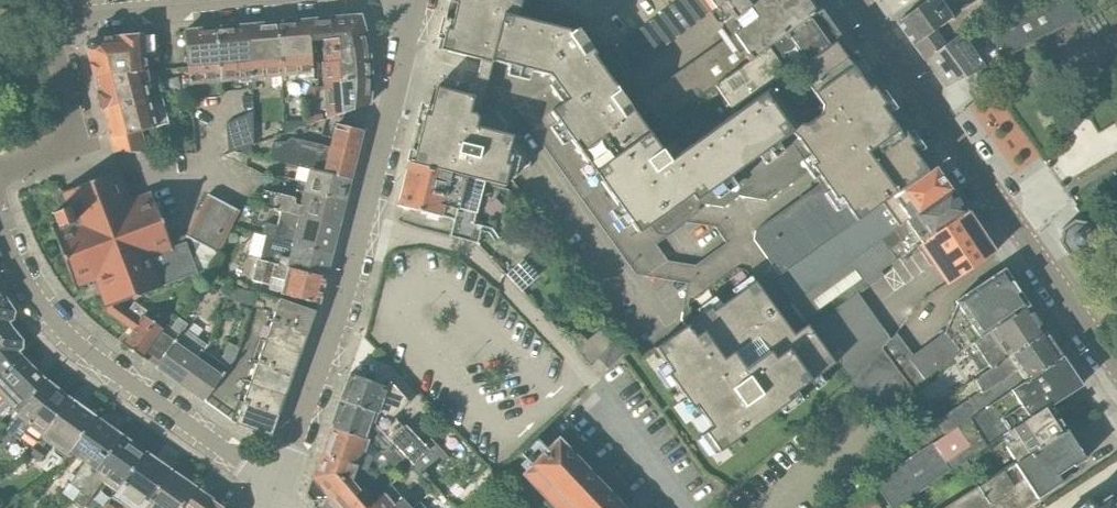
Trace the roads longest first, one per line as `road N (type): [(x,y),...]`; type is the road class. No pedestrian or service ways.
road 1 (residential): [(274,486),(351,259),(423,0)]
road 2 (residential): [(1116,379),(864,0)]
road 3 (residential): [(0,216),(43,313),(70,345),(274,486)]
road 4 (residential): [(0,172),(78,138),(52,15)]
road 5 (residential): [(198,0),(52,15)]

